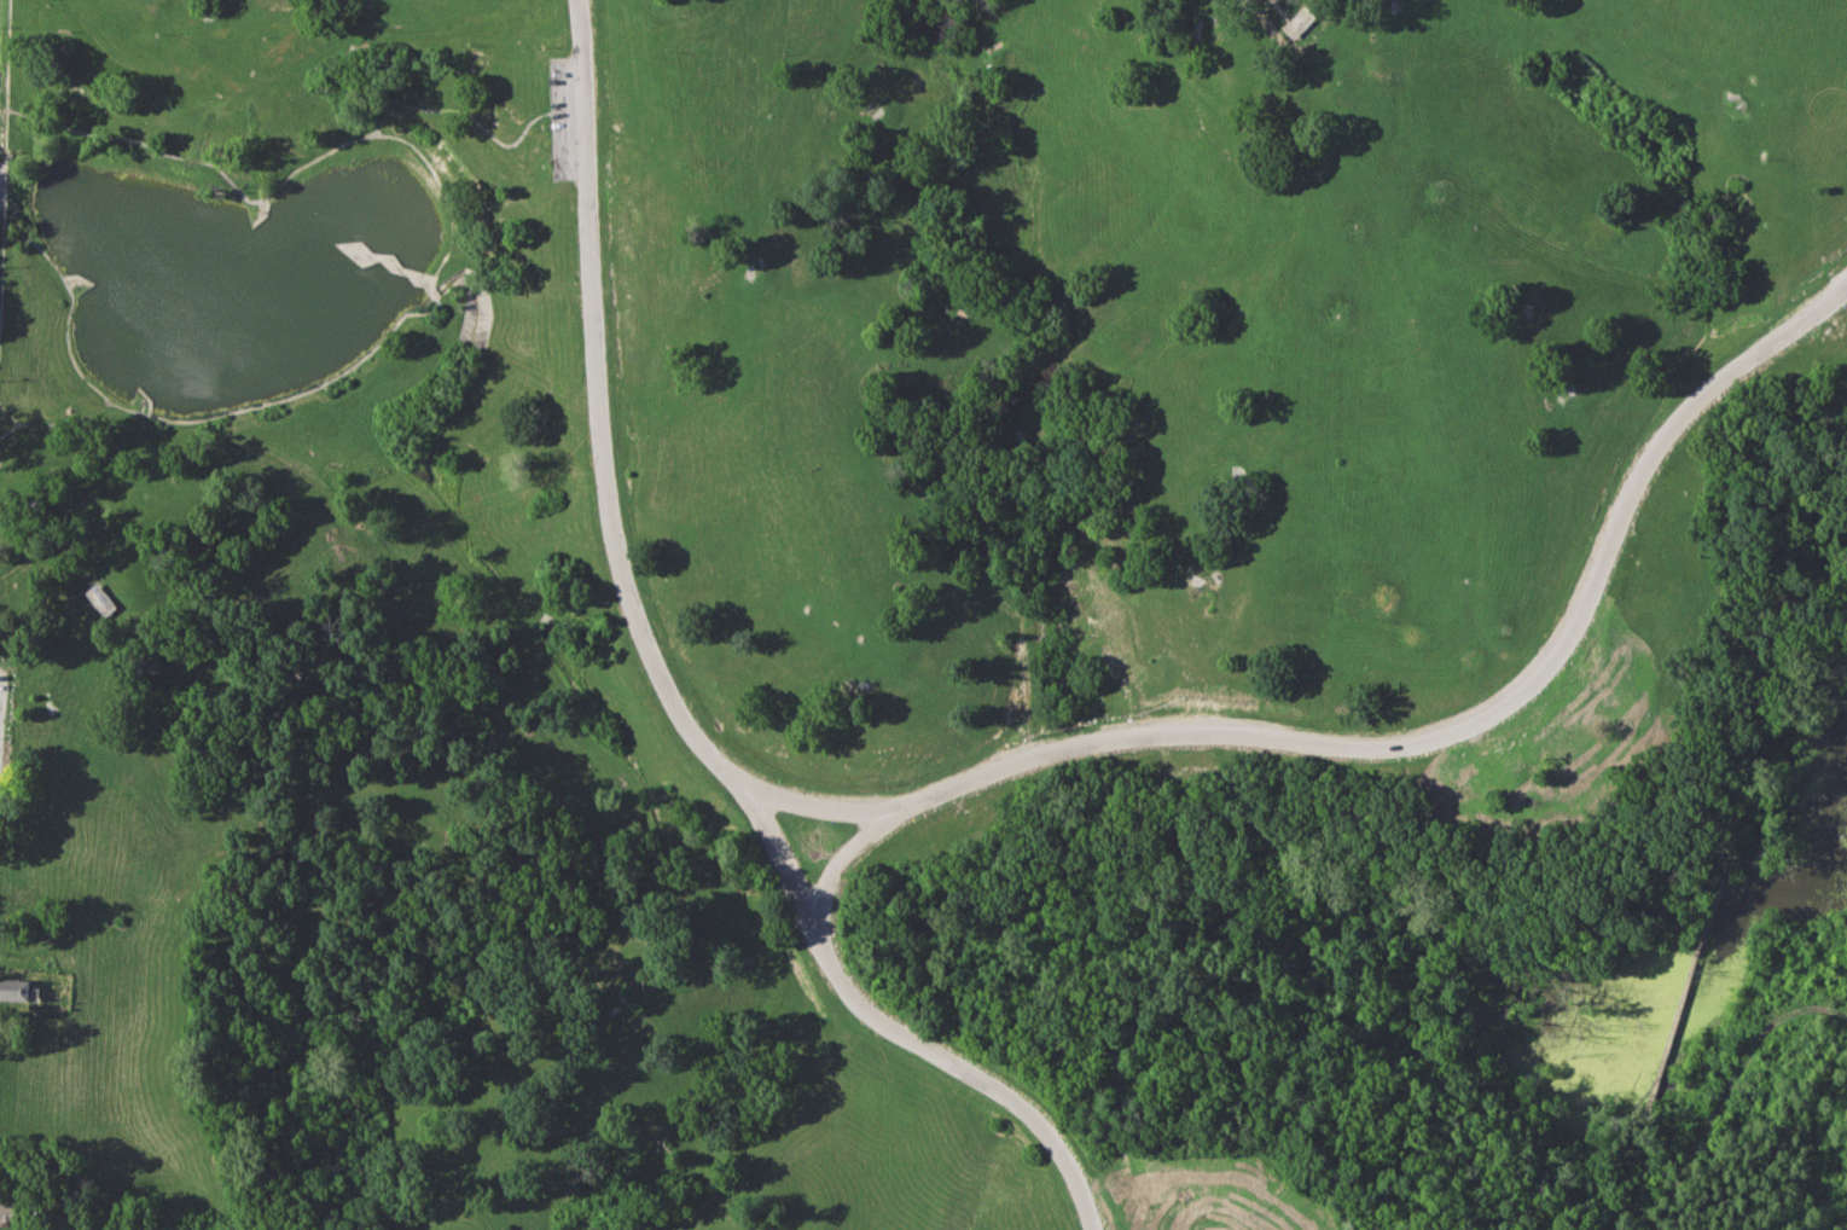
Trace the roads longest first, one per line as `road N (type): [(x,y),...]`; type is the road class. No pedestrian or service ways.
road 1 (residential): [(579,0),(605,478),(620,568),(645,640),(679,710),(753,795),(831,969),(859,1005),(991,1085),(1055,1143),(1096,1229)]
road 2 (residential): [(1846,292),(1691,394),(1634,481),(1595,610),(1509,710),(1405,750),(1162,735),(1027,754),(889,814),(753,795)]
road 3 (residential): [(889,814),(836,861),(812,926)]

